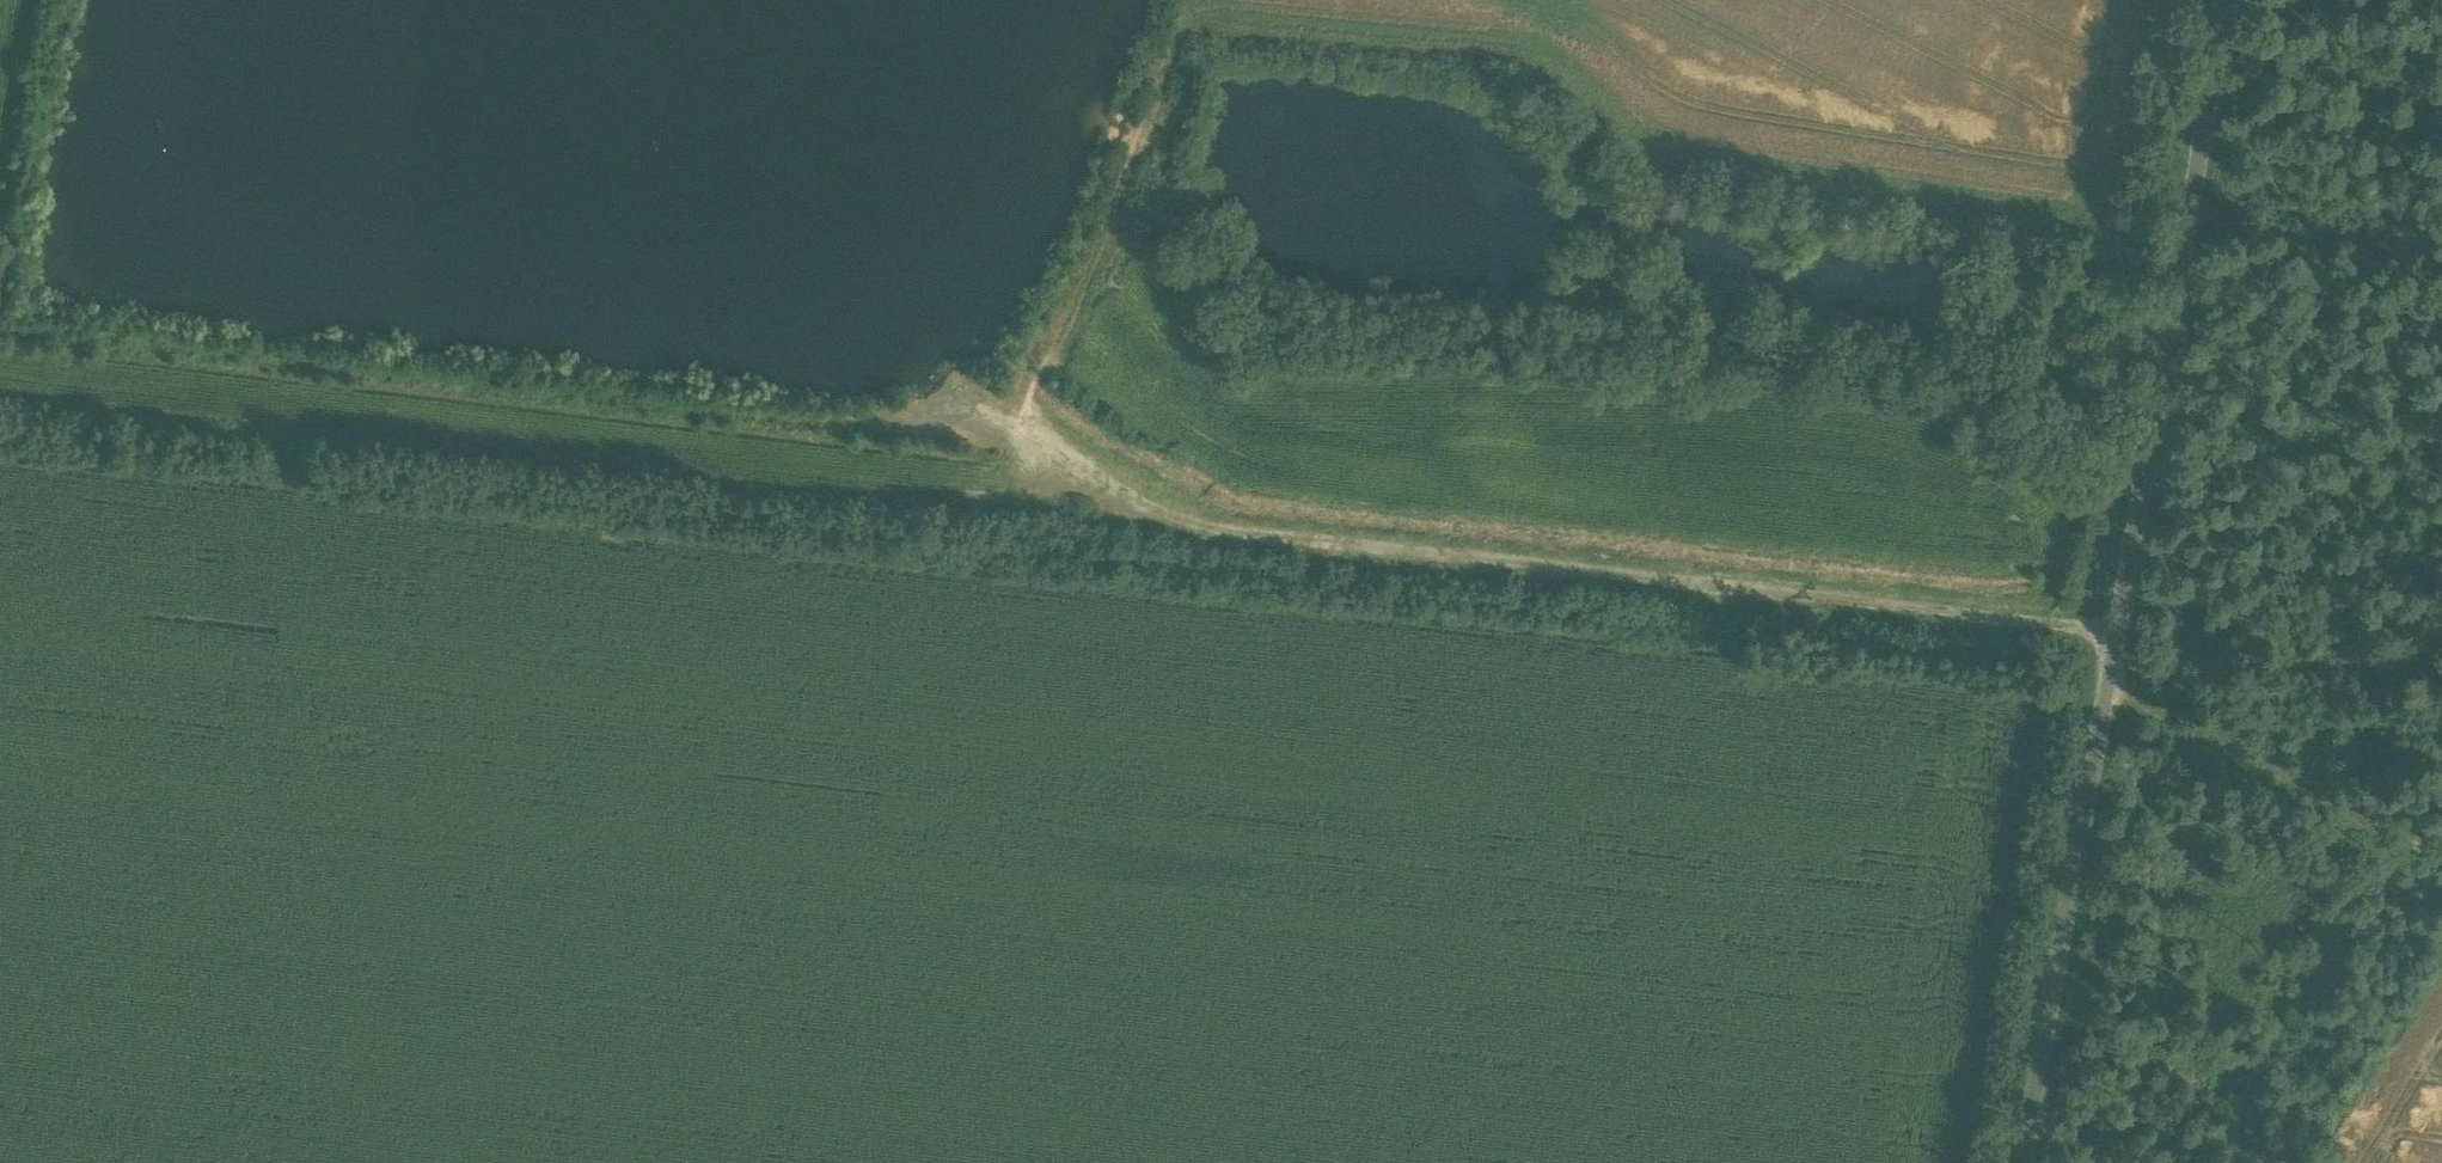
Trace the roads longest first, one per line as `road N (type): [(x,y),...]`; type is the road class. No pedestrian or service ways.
road 1 (unclassified): [(2024,1162),(2222,0)]

